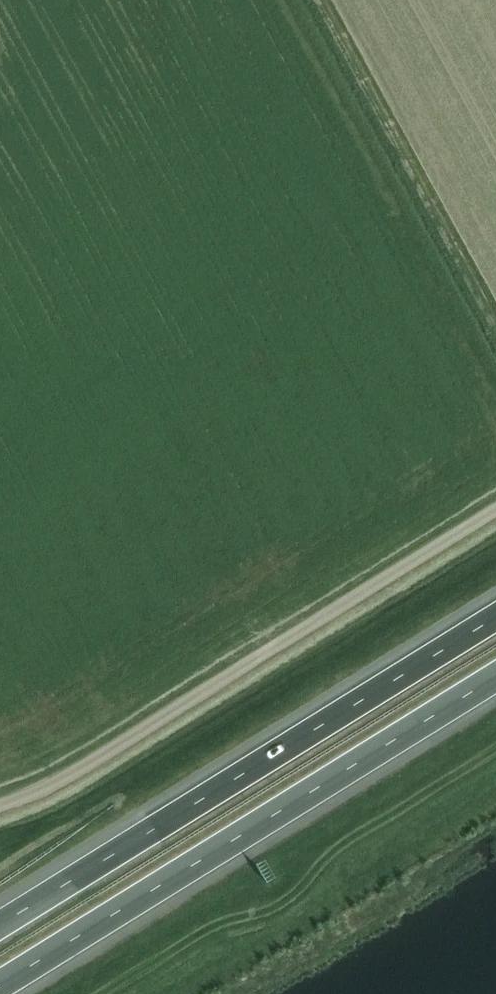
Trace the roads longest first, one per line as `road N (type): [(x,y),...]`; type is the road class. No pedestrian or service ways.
road 1 (motorway): [(495,621),(0,929)]
road 2 (motorway): [(0,982),(495,674)]
road 3 (unclassified): [(0,806),(84,766),(495,509)]

